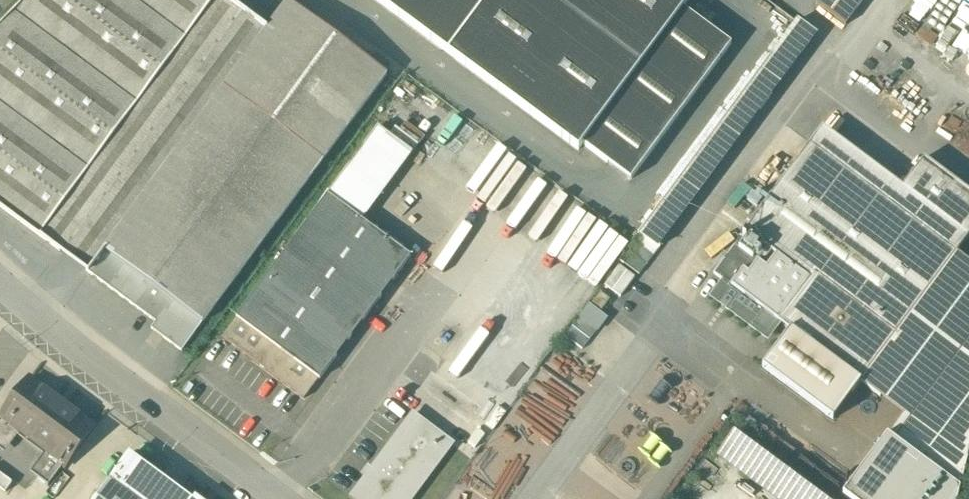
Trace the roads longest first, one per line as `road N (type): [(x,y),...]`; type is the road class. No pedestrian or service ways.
road 1 (unclassified): [(0,279),(283,498)]

